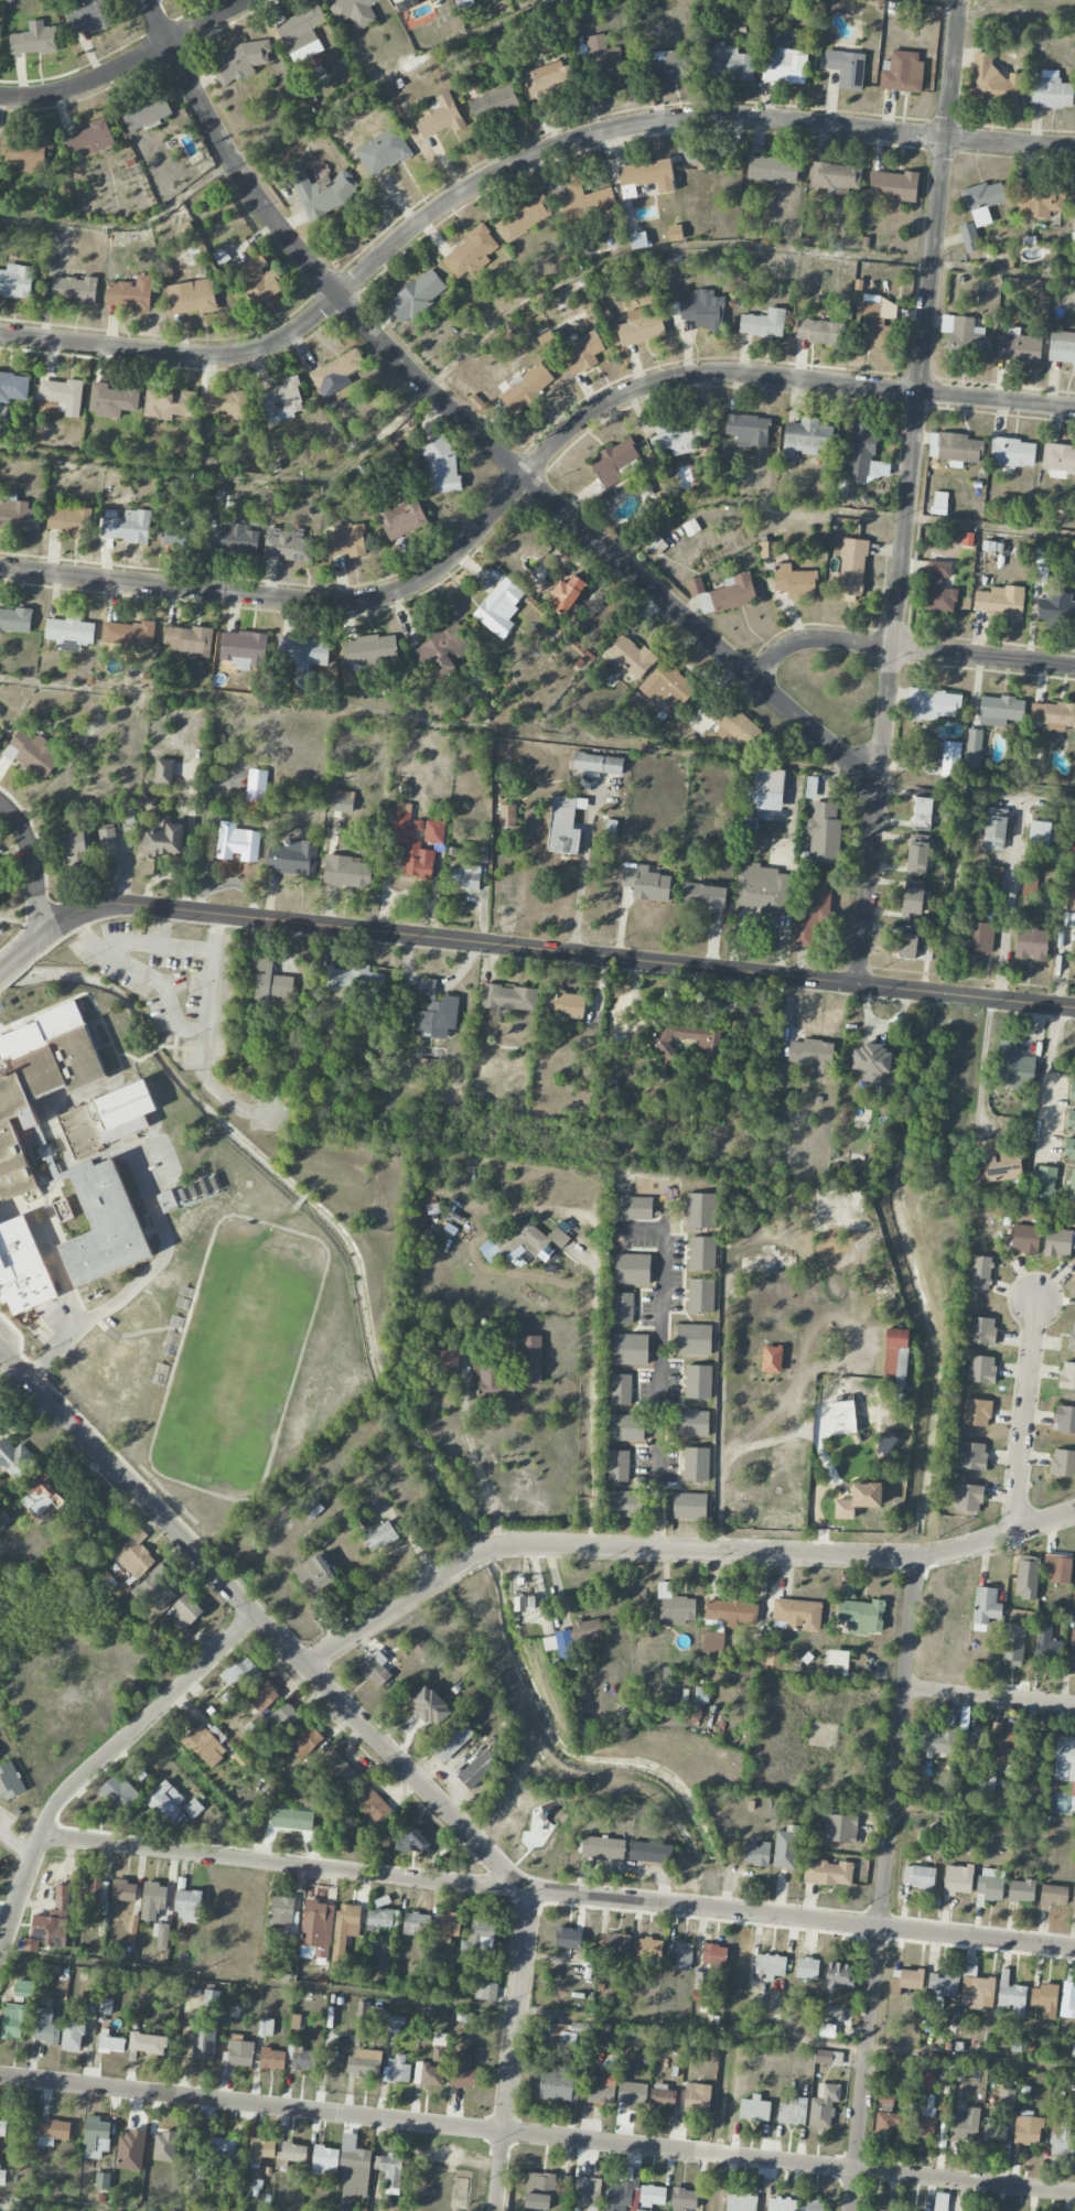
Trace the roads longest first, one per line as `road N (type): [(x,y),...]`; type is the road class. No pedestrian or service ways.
road 1 (residential): [(1074,408),(733,371),(678,375),(593,410),(428,576),(385,594),(308,603),(0,568)]
road 2 (residential): [(1074,148),(751,116),(630,125),(534,153),(467,187),(295,328),(251,350),(192,356),(0,333)]
road 3 (residential): [(1074,1009),(119,904),(67,918),(0,973)]
road 4 (residential): [(878,790),(390,353),(260,202),(145,0)]
road 5 (residential): [(1074,2194),(0,2076)]
road 6 (residential): [(858,984),(959,0)]
road 7 (residential): [(1074,1513),(931,1556),(498,1544),(305,1665)]
road 8 (residential): [(527,1887),(510,1879),(0,1348)]
road 9 (residential): [(851,2210),(916,1556)]
road 10 (residential): [(1074,1948),(533,1889)]
road 11 (residential): [(527,1887),(42,1837)]
road 12 (residential): [(256,1615),(52,1810),(0,1952)]
road 13 (residential): [(1074,665),(808,638),(784,647),(755,679)]
road 14 (residential): [(655,1550),(663,1221)]
road 15 (residential): [(497,2210),(533,1889)]
road 16 (residential): [(250,0),(96,84),(0,98)]
road 17 (residential): [(1014,1533),(1036,1295)]
road 18 (residential): [(1074,1705),(904,1687)]
road 19 (residential): [(40,938),(35,862),(0,802)]

